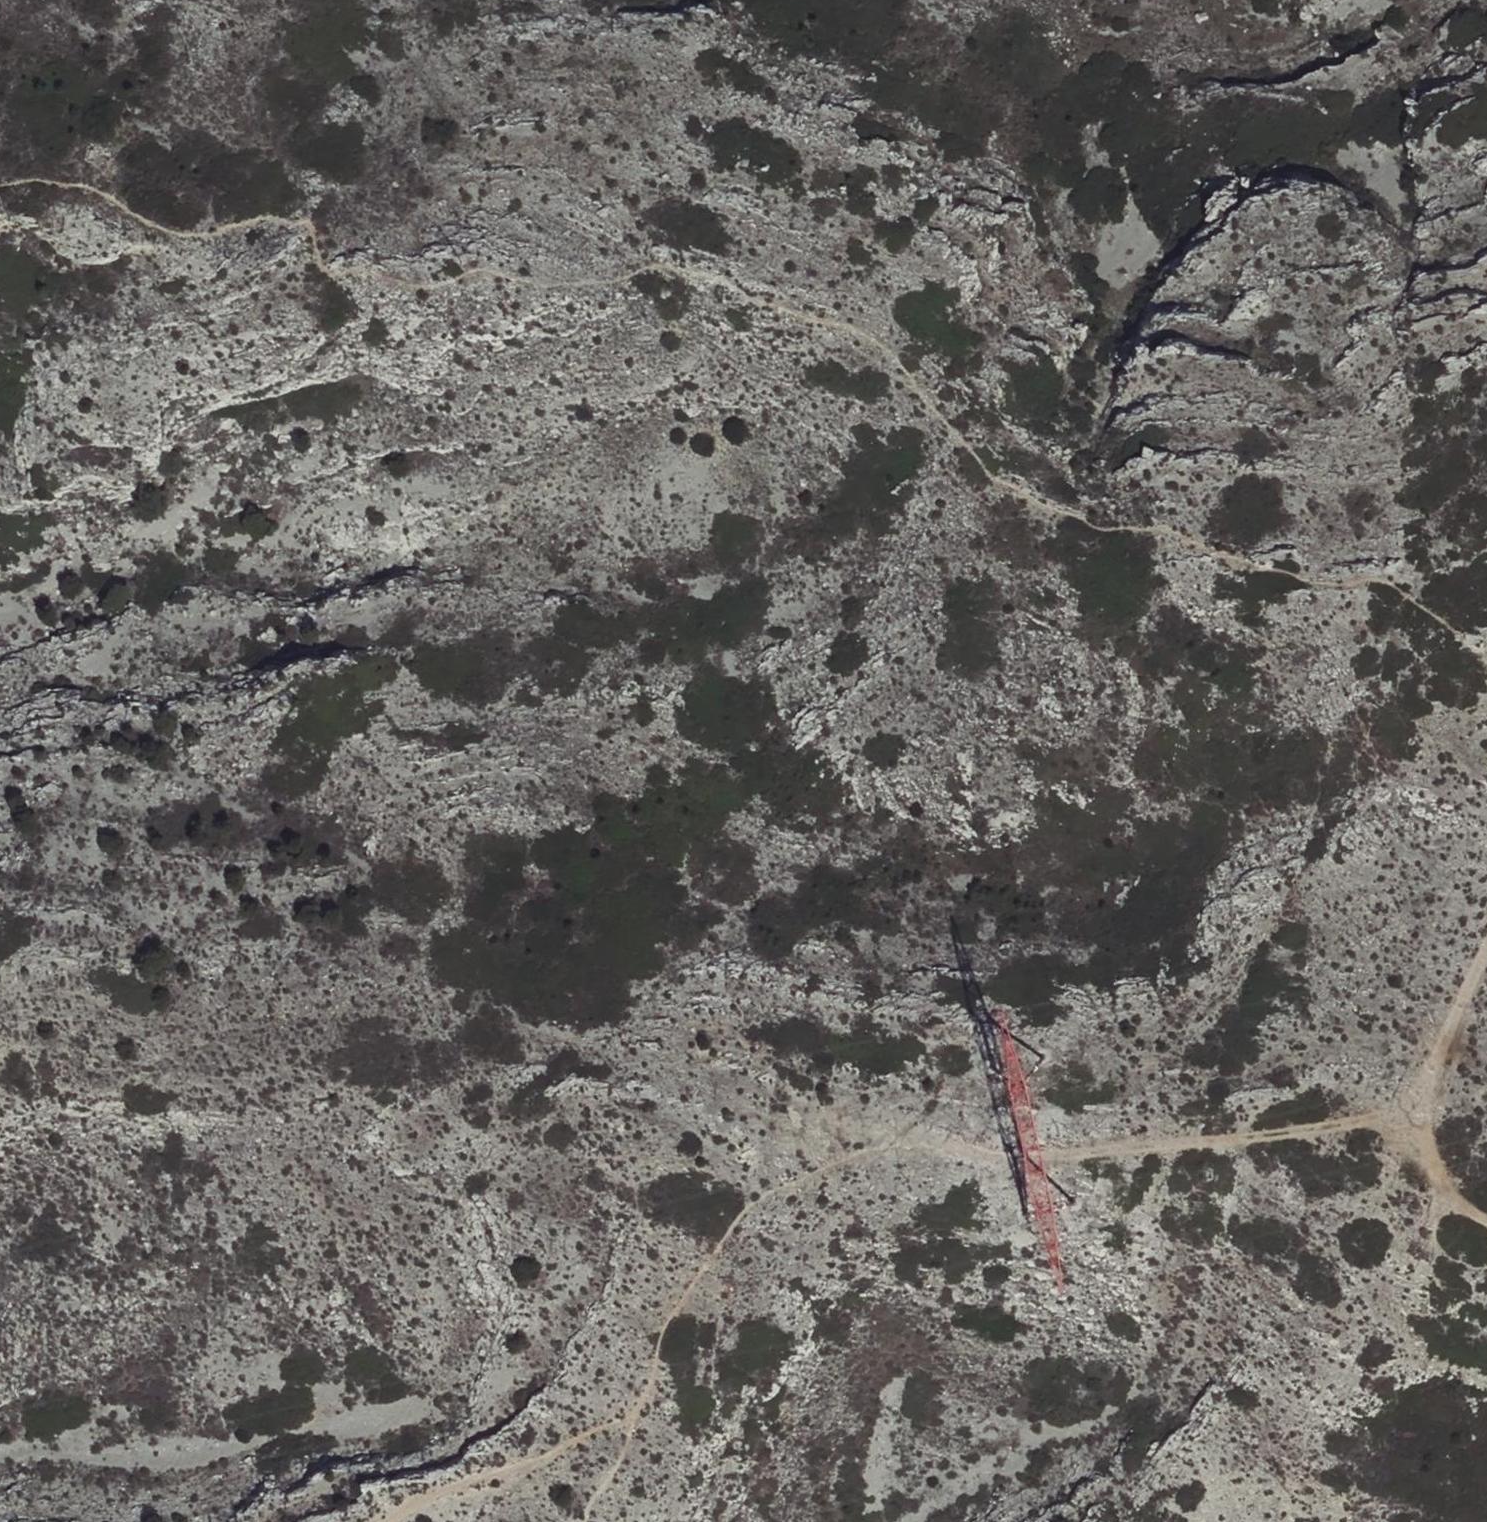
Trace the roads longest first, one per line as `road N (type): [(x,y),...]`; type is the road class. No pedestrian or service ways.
road 1 (track): [(1420,1112),(1276,1144),(991,1150)]
road 2 (track): [(1486,963),(1446,1036),(1420,1112),(1438,1184),(1486,1217)]

